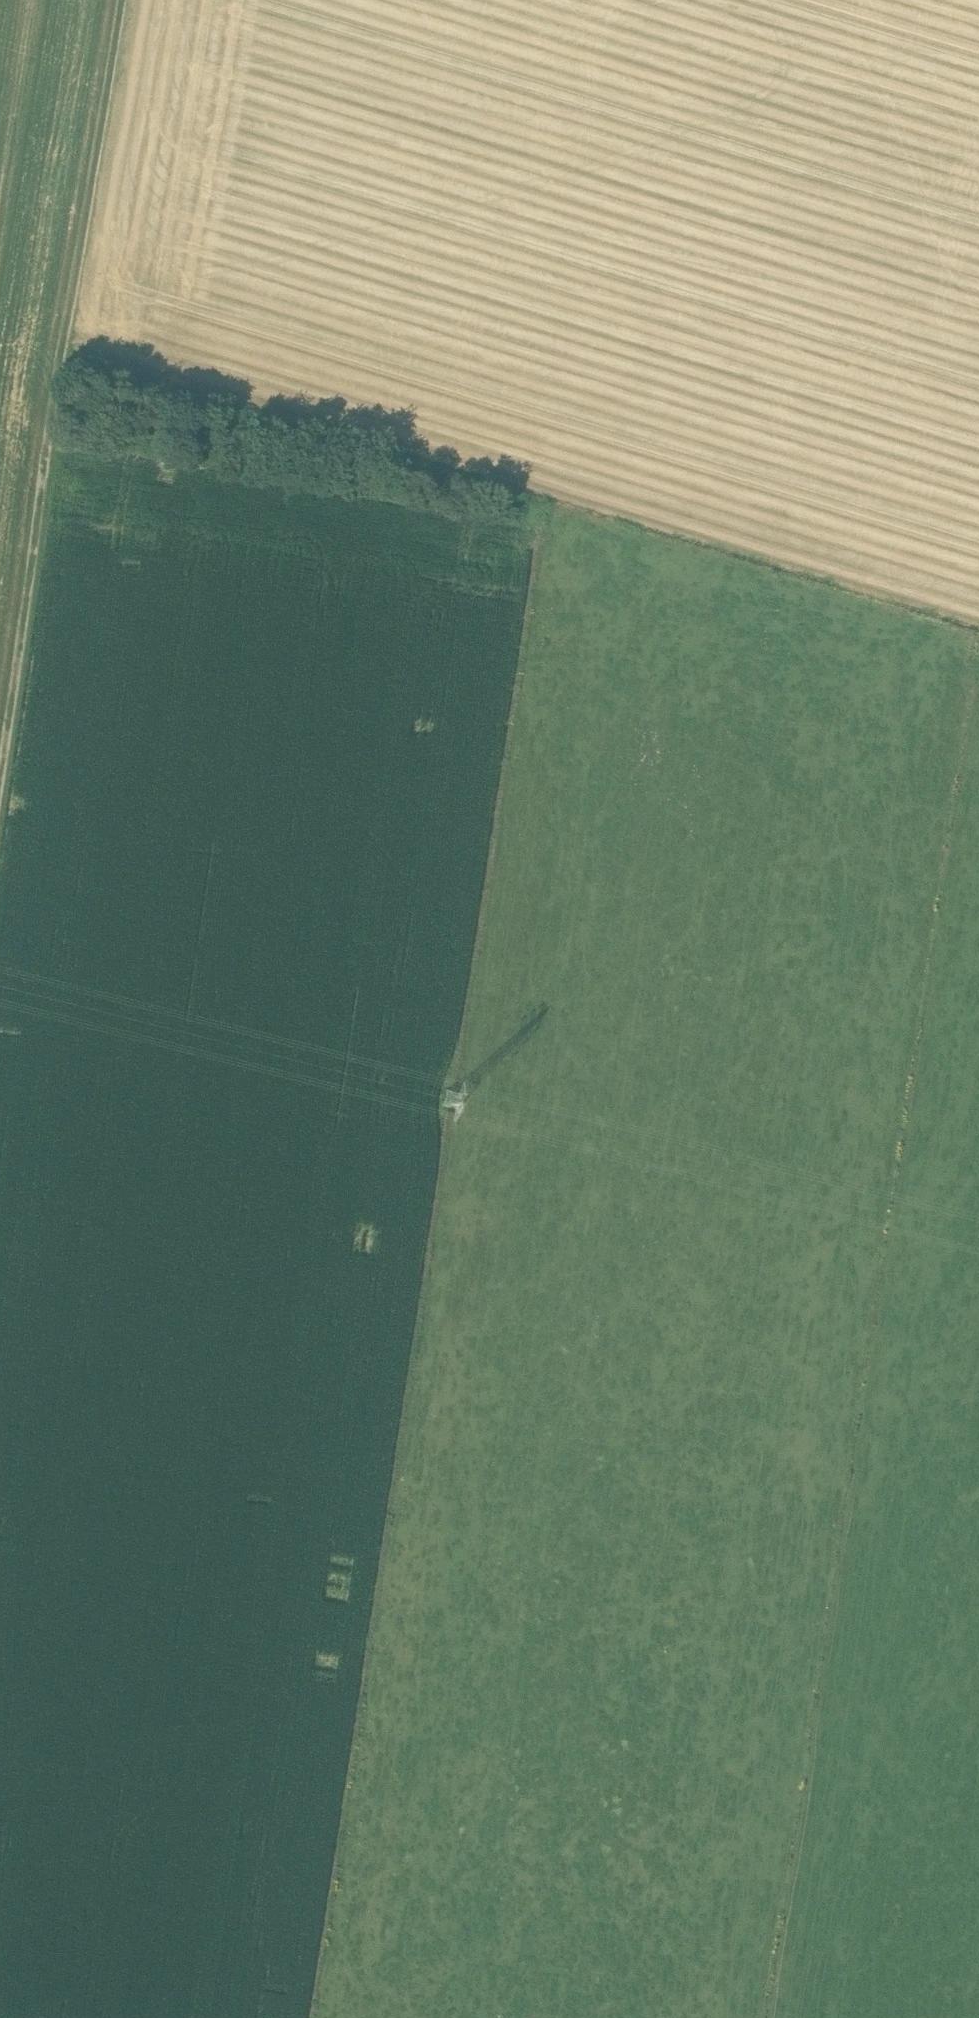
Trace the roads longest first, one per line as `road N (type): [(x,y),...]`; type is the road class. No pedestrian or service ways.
road 1 (track): [(0,750),(118,0)]

